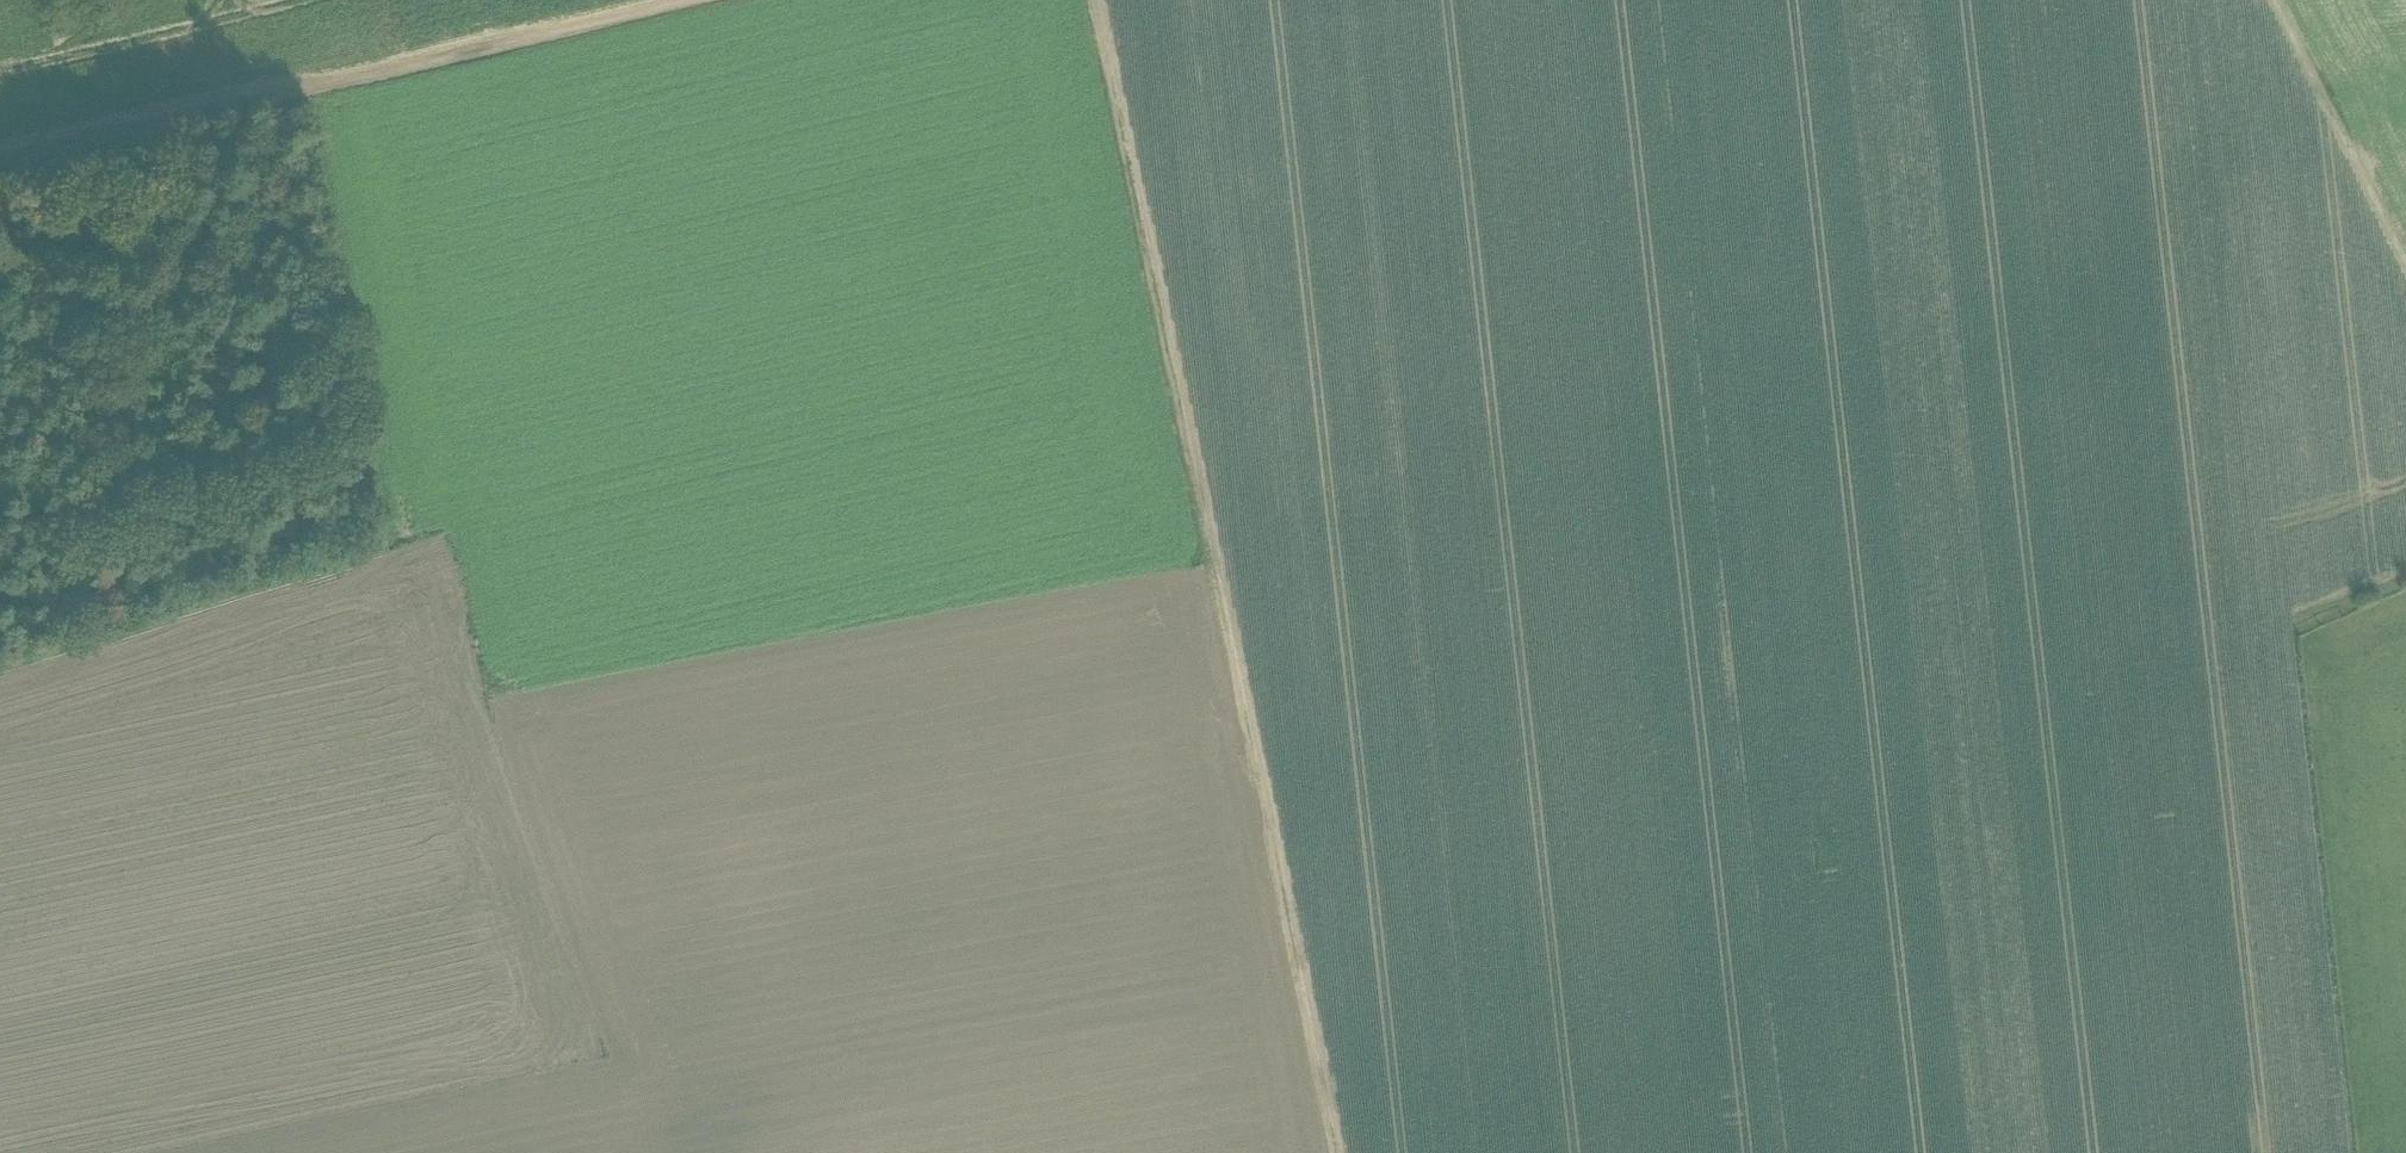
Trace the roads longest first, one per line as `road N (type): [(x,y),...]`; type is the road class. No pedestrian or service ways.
road 1 (track): [(1095,0),(1332,1152)]
road 2 (track): [(0,166),(687,0)]

